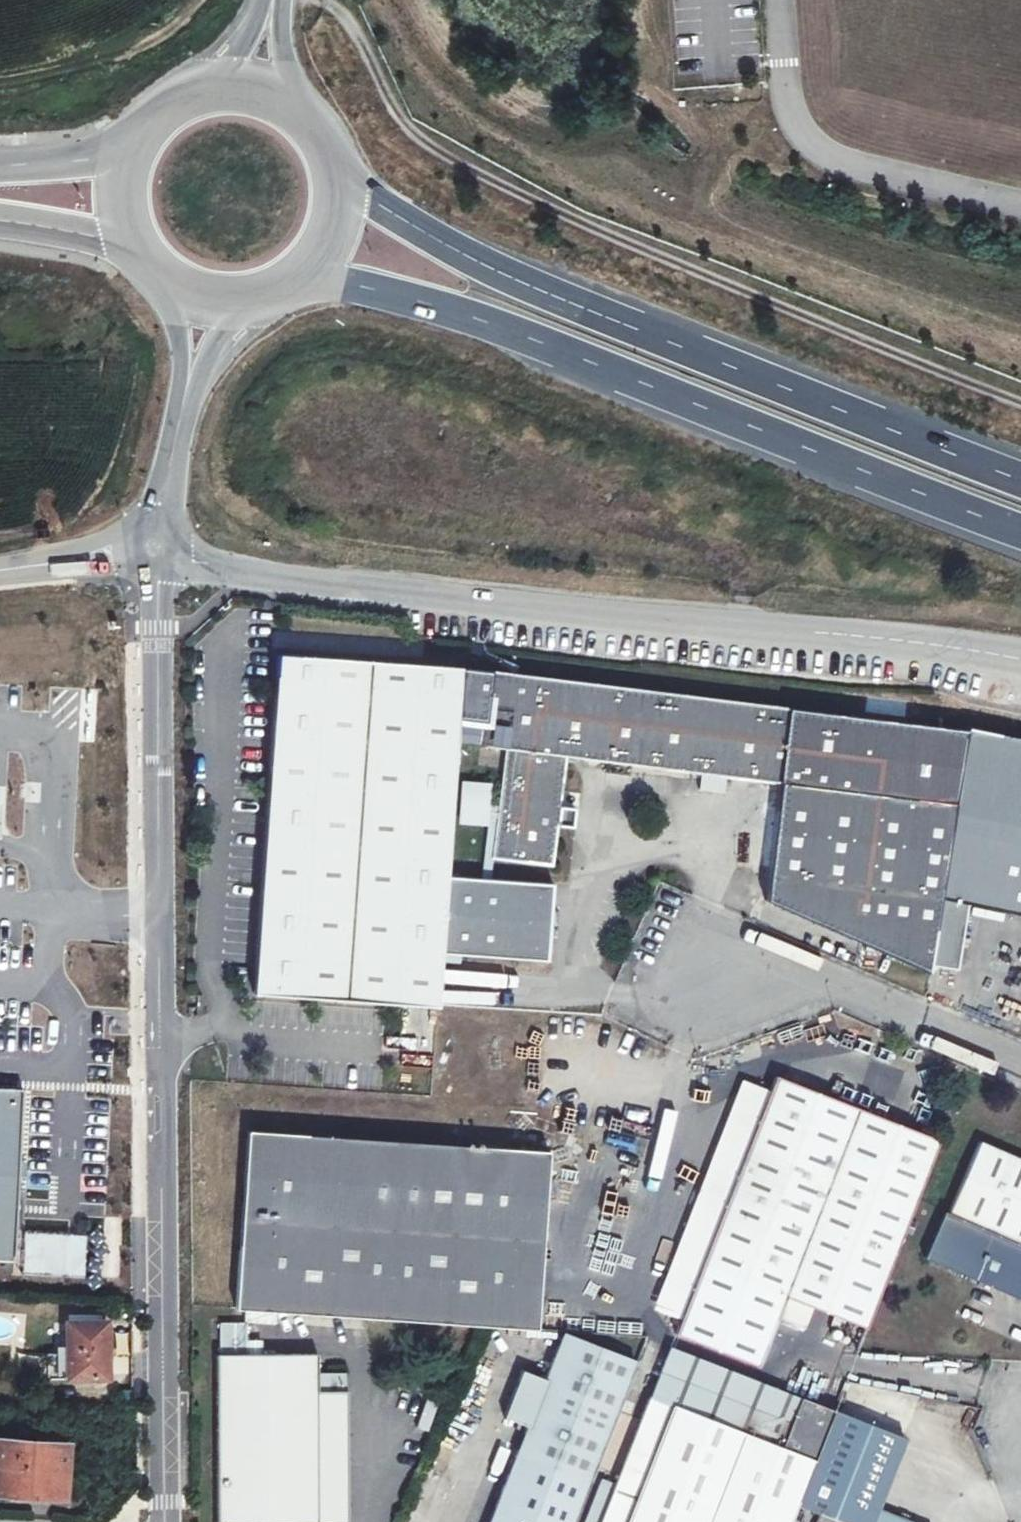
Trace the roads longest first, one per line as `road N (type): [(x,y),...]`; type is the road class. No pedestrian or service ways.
road 1 (tertiary): [(155,578),(167,1521)]
road 2 (unclassified): [(1020,656),(257,574),(176,557)]
road 3 (trunk): [(302,273),(483,316),(1020,538)]
road 4 (trunk): [(1020,481),(514,280),(337,176)]
road 5 (unclassified): [(1020,1068),(779,974),(719,957),(676,963)]
road 6 (track): [(0,76),(110,60),(193,0)]
road 7 (tertiary): [(189,371),(157,529)]
road 8 (trunk): [(0,220),(128,236)]
road 9 (unclassified): [(127,555),(0,571)]
road 10 (trunk): [(124,158),(0,166)]
road 11 (trunk): [(212,84),(157,108),(124,158)]

